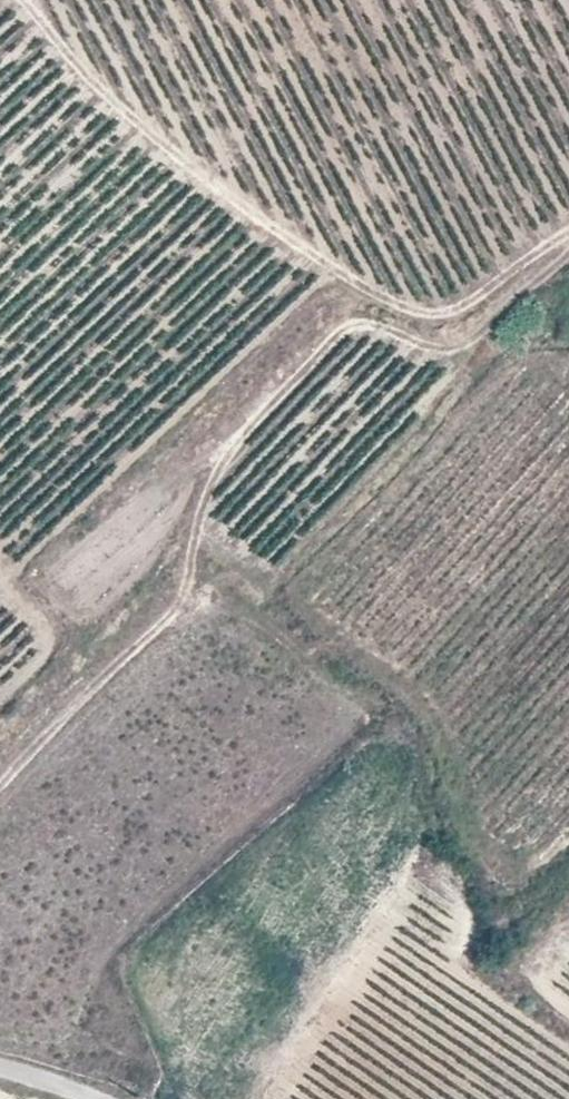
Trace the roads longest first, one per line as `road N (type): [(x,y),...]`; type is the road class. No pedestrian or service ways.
road 1 (track): [(0,746),(145,601),(180,555),(224,467),(330,332),(362,323),(404,339),(450,338),(568,249)]
road 2 (track): [(568,236),(451,314),(416,310),(339,271),(129,120),(17,0)]
road 3 (track): [(568,942),(503,1001),(461,961),(459,892),(416,873),(278,1098)]

